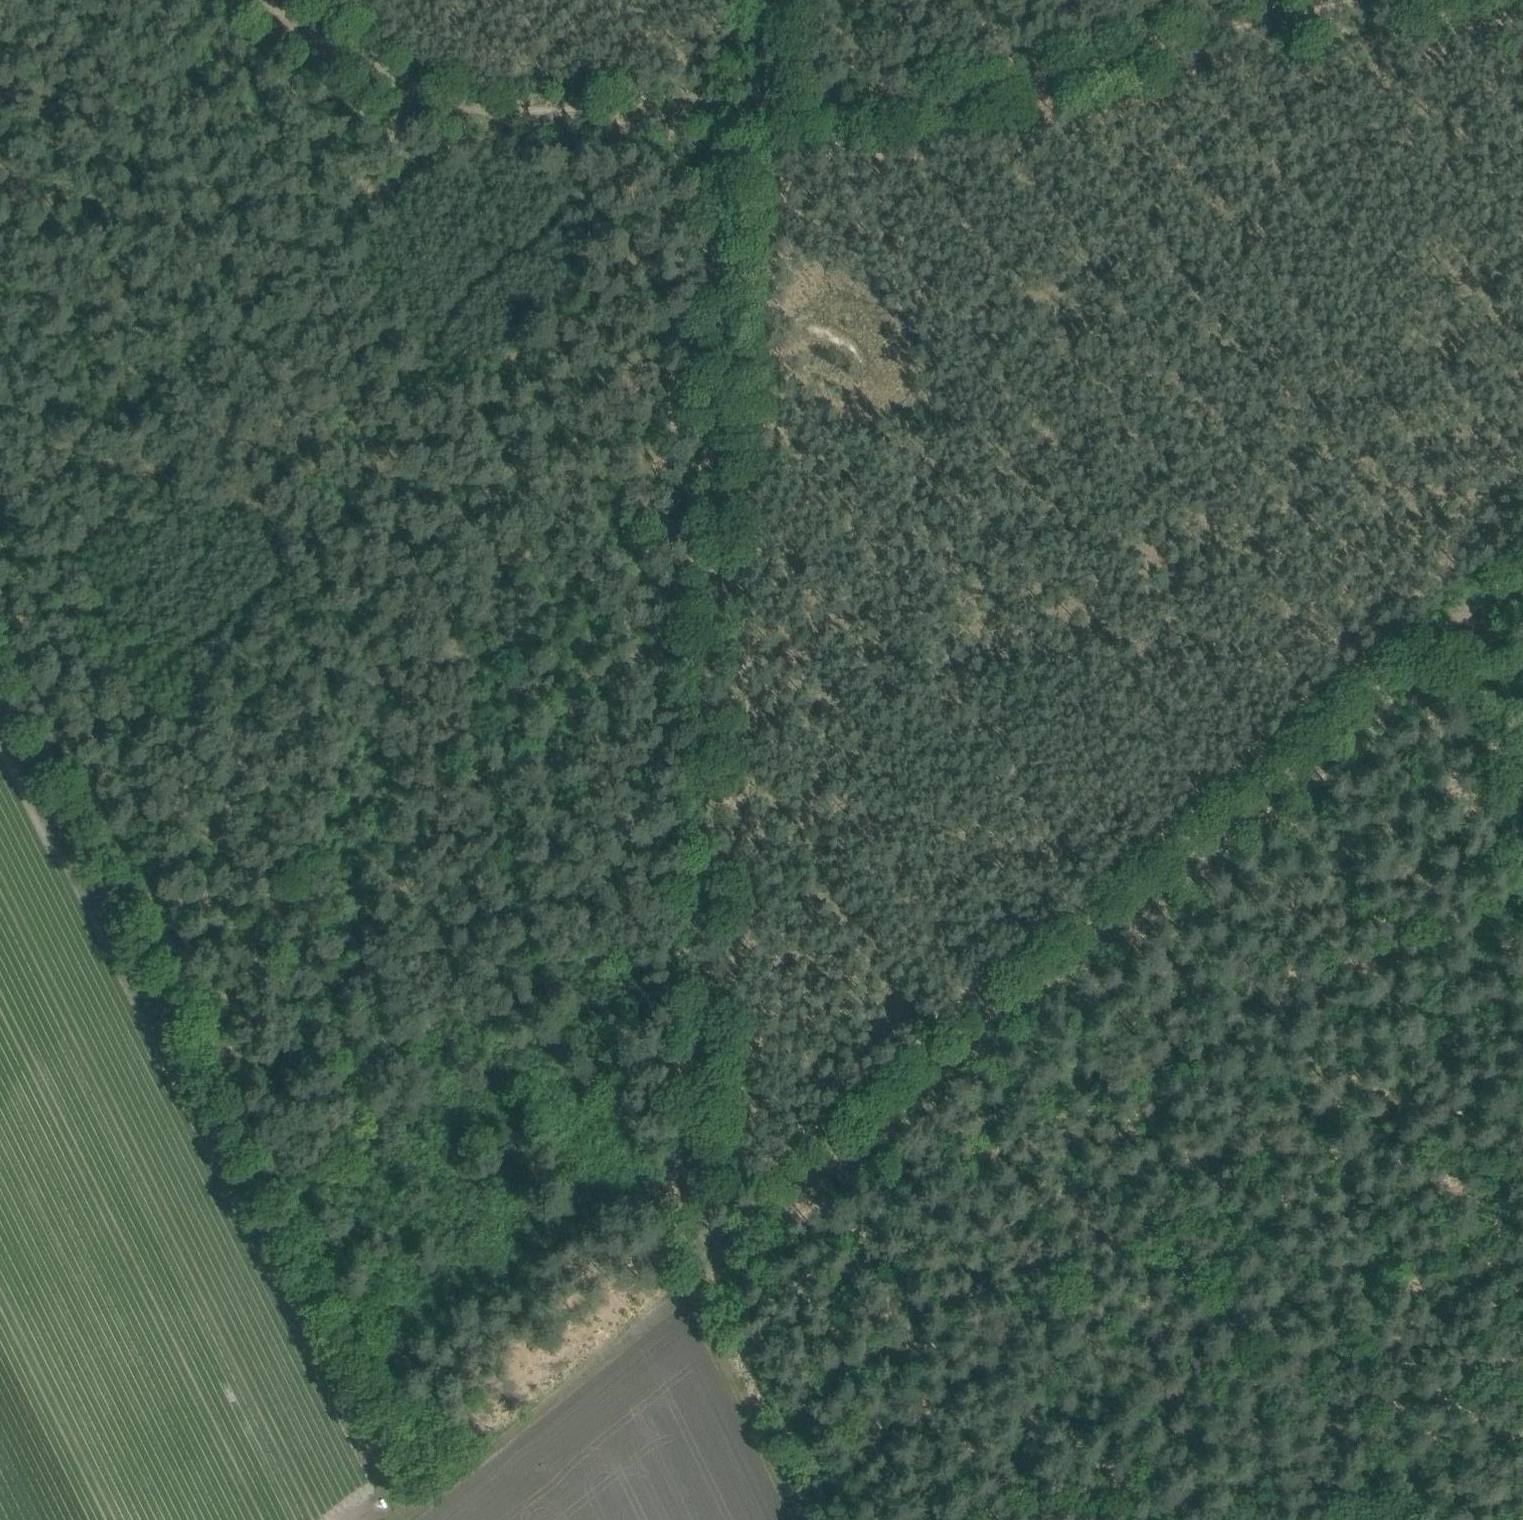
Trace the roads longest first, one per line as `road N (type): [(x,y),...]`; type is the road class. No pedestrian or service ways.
road 1 (track): [(731,135),(691,1204),(710,1266)]
road 2 (track): [(710,1266),(1484,624)]
road 3 (track): [(731,135),(884,124),(1052,94),(1429,0)]
road 4 (track): [(195,0),(432,129),(534,146),(731,135)]
road 5 (track): [(386,1519),(710,1266)]
road 6 (track): [(1484,624),(1522,802)]
road 7 (track): [(779,0),(733,111),(731,135)]

